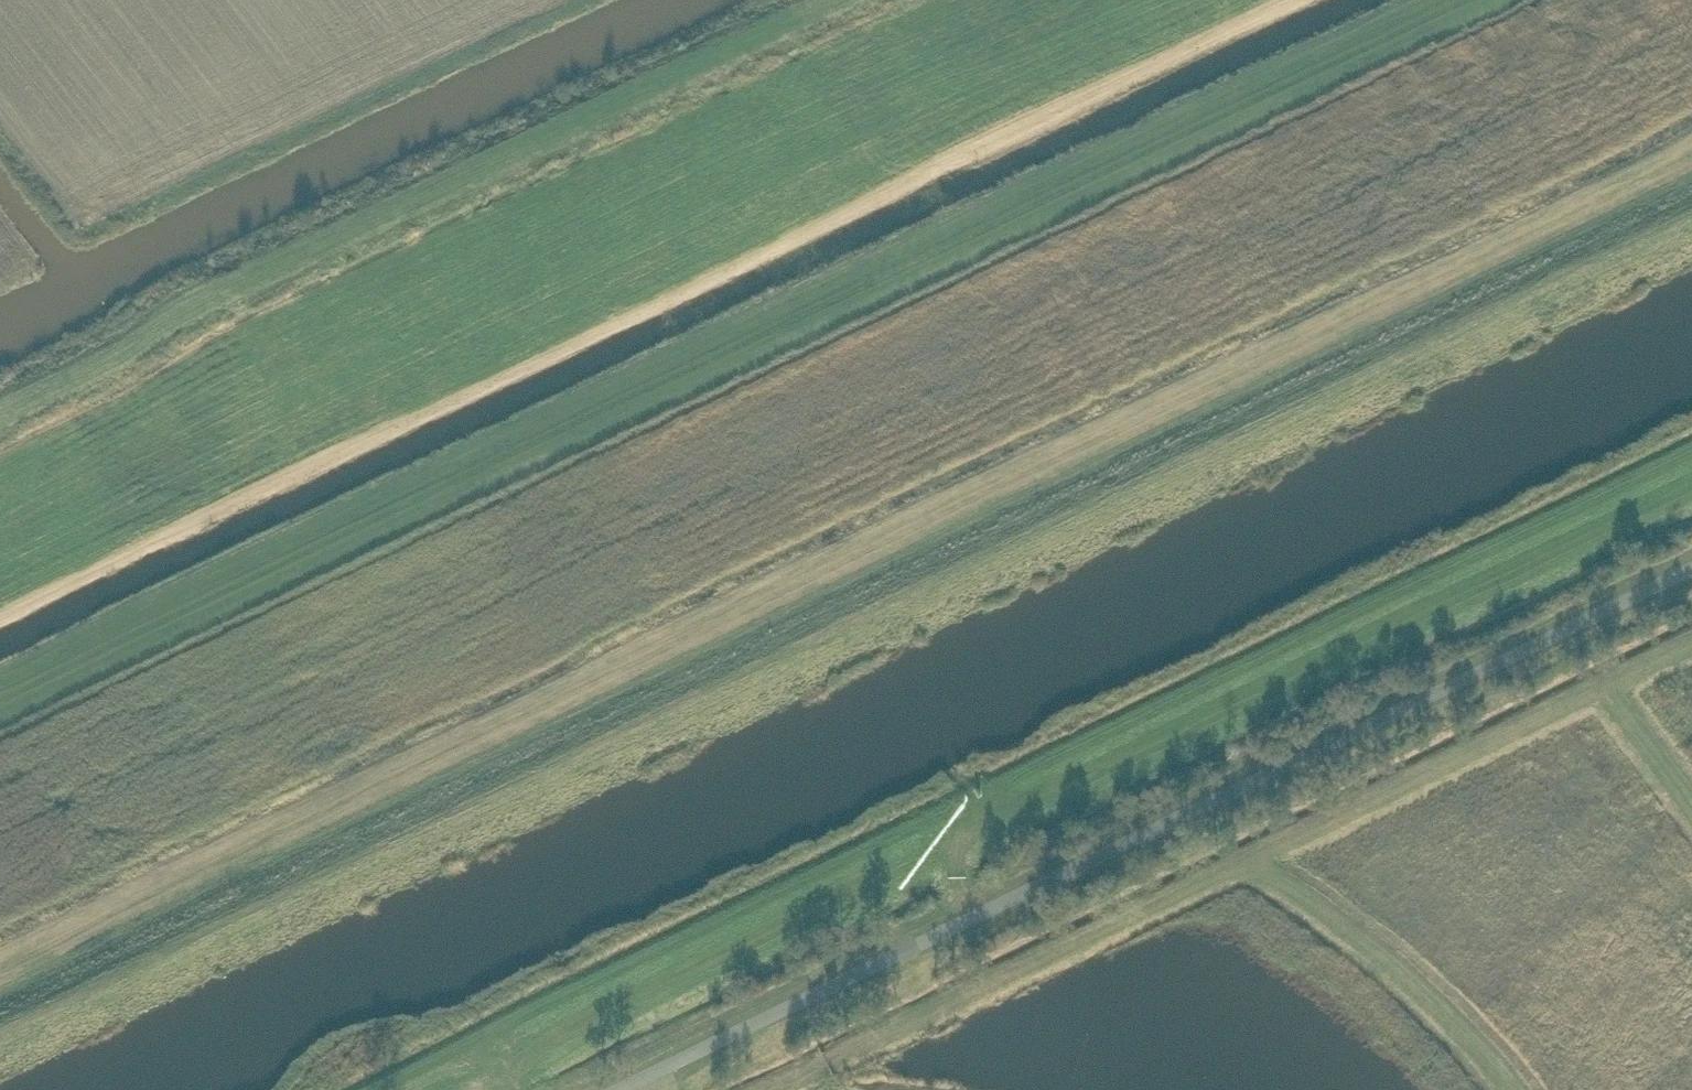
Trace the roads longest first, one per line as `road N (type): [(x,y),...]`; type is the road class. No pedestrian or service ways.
road 1 (track): [(0,699),(1465,0)]
road 2 (unclassified): [(622,1089),(1691,571)]

